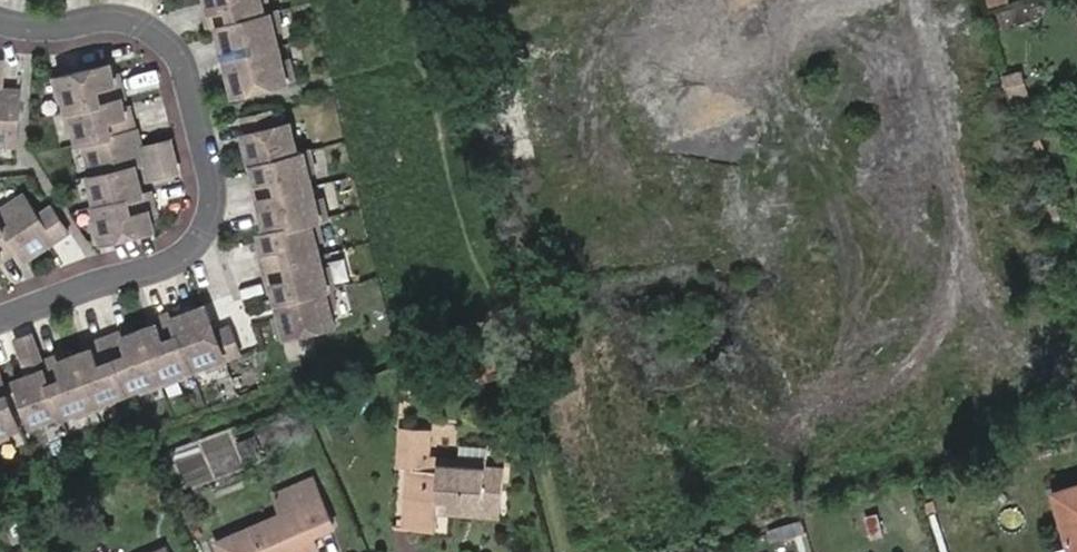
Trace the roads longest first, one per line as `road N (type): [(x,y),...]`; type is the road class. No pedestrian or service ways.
road 1 (residential): [(0,16),(29,25),(125,18),(161,30),(185,61),(220,193),(214,229),(196,253),(0,322)]

